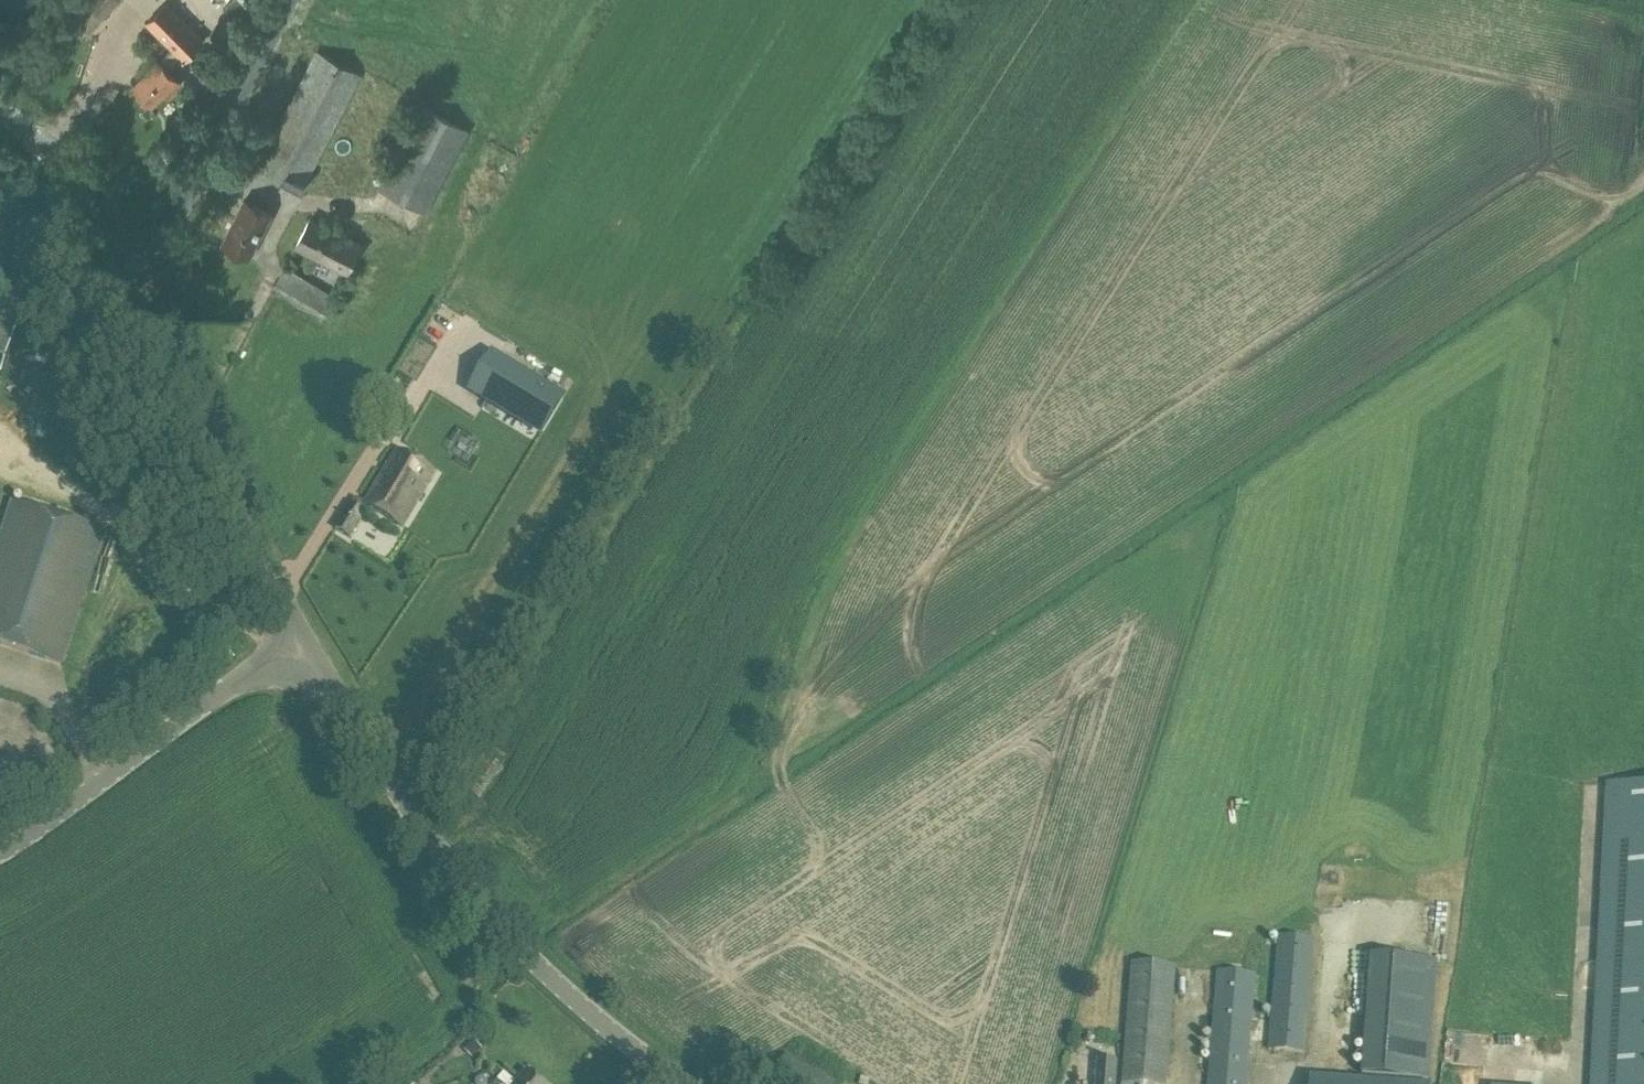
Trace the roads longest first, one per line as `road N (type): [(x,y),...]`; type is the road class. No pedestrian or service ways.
road 1 (unclassified): [(298,640),(388,785),(525,958),(687,1083)]
road 2 (unclassified): [(298,640),(131,295)]
road 3 (unclassified): [(0,855),(298,640)]
road 4 (unclassified): [(131,295),(294,0)]
road 5 (unclassified): [(131,295),(64,173),(0,109)]

